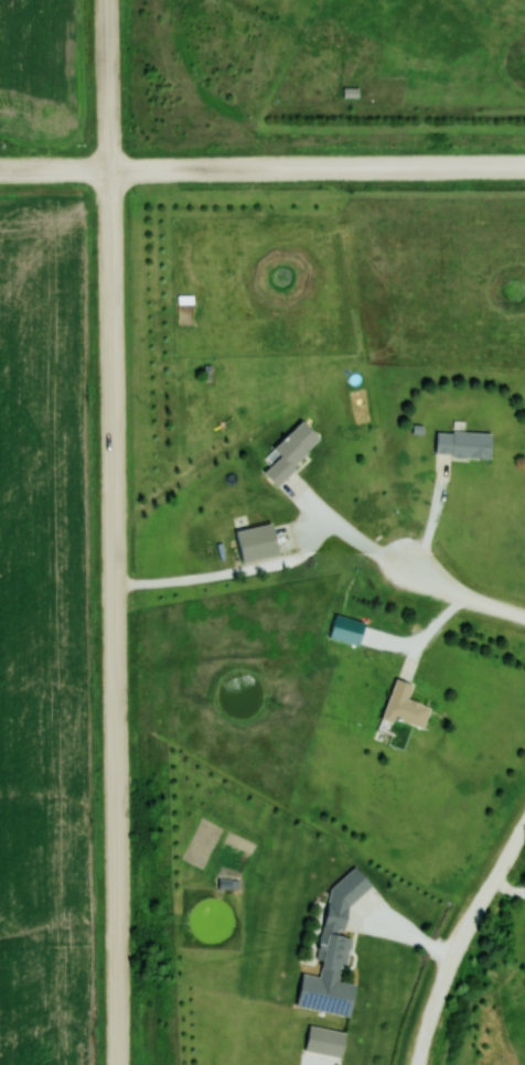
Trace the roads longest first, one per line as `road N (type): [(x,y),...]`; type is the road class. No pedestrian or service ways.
road 1 (residential): [(120,1064),(108,0)]
road 2 (residential): [(0,170),(524,167)]
road 3 (residential): [(524,827),(458,946),(419,1064)]
road 4 (residential): [(524,614),(428,587),(410,566)]

